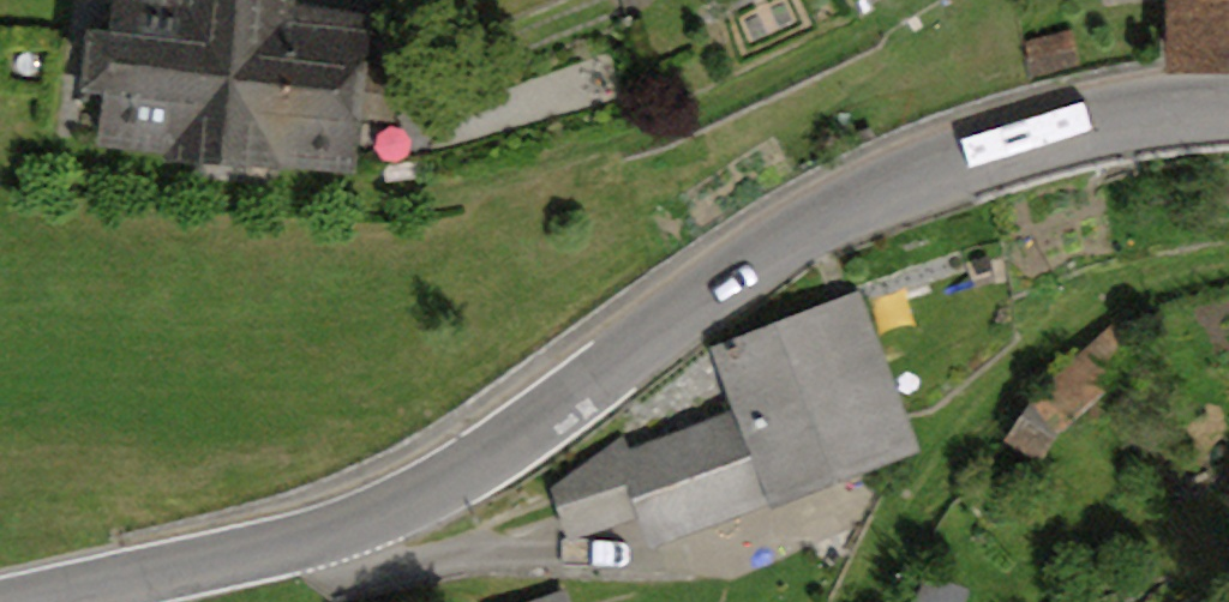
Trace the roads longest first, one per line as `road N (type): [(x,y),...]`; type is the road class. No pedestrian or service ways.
road 1 (tertiary): [(39,601),(384,521),(448,490),(747,265),(824,216),(912,177),(995,148),(1147,116),(1228,111)]
road 2 (track): [(766,541),(618,579),(384,521)]

